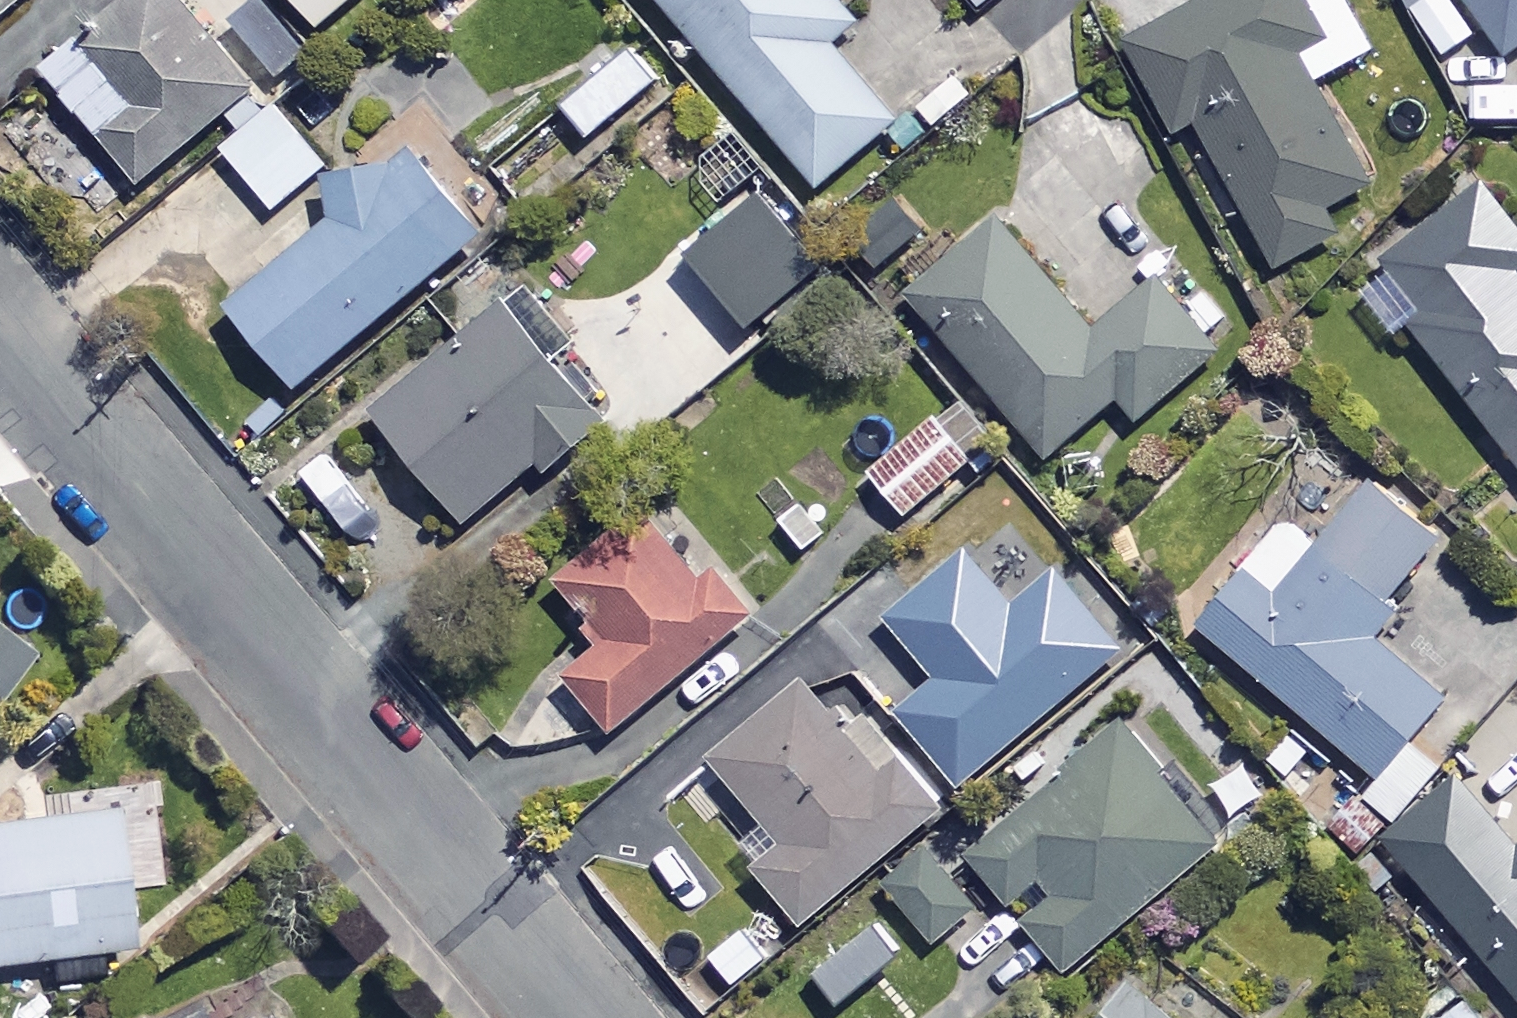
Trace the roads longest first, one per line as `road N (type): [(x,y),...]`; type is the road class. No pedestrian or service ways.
road 1 (residential): [(0,333),(581,1017)]

